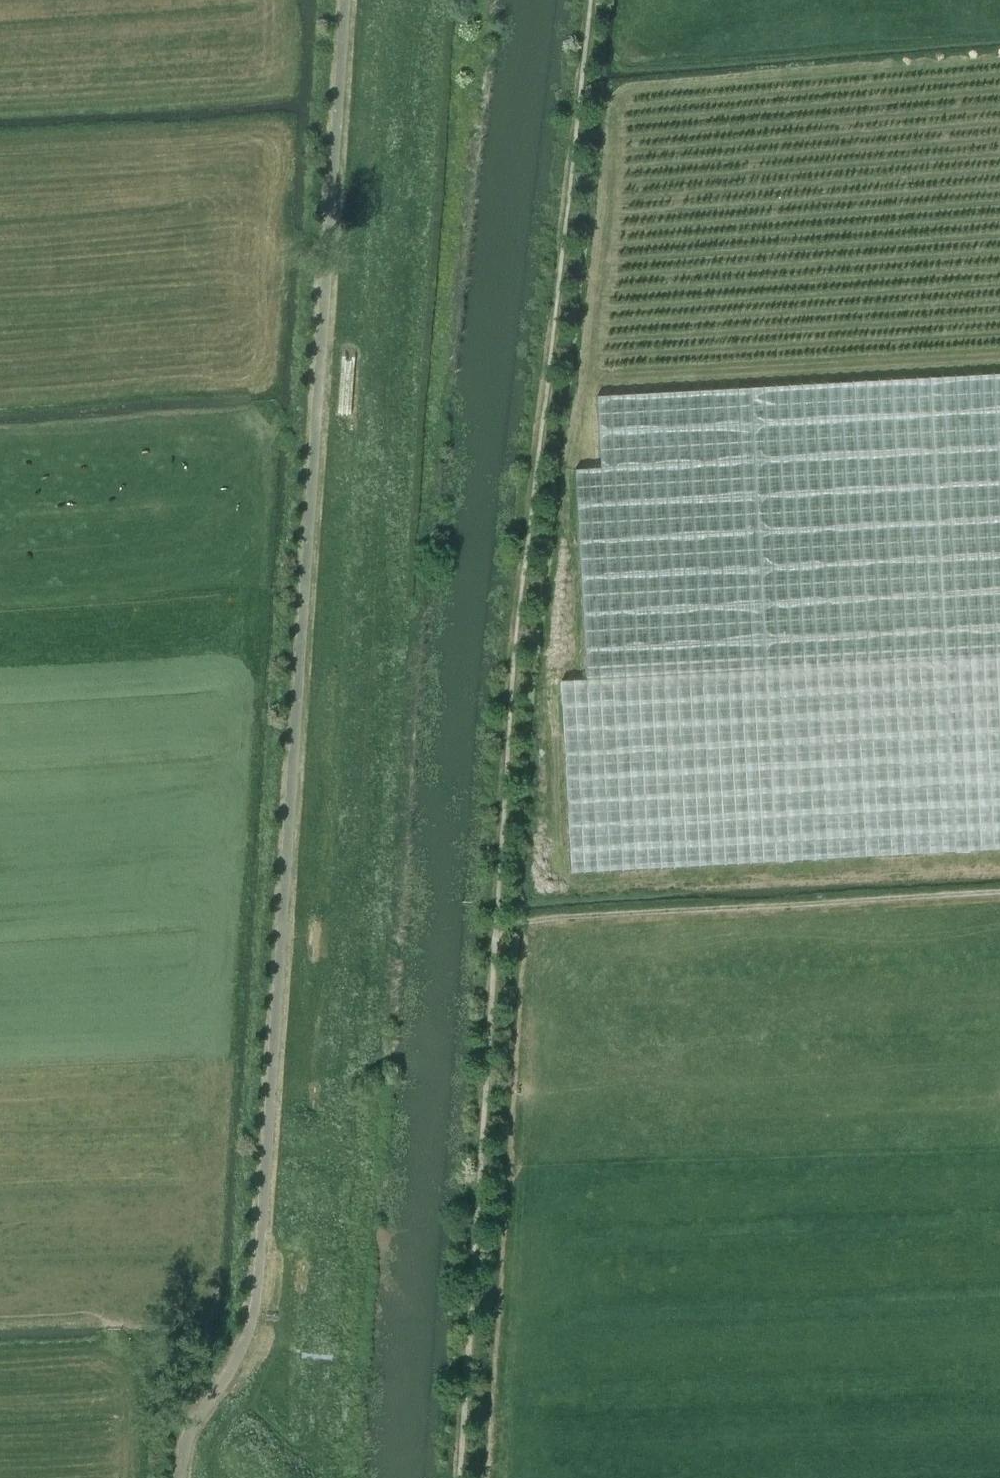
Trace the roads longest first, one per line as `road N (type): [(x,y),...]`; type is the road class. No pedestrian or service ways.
road 1 (unclassified): [(182,1477),(186,1441),(254,1324),(345,0)]

